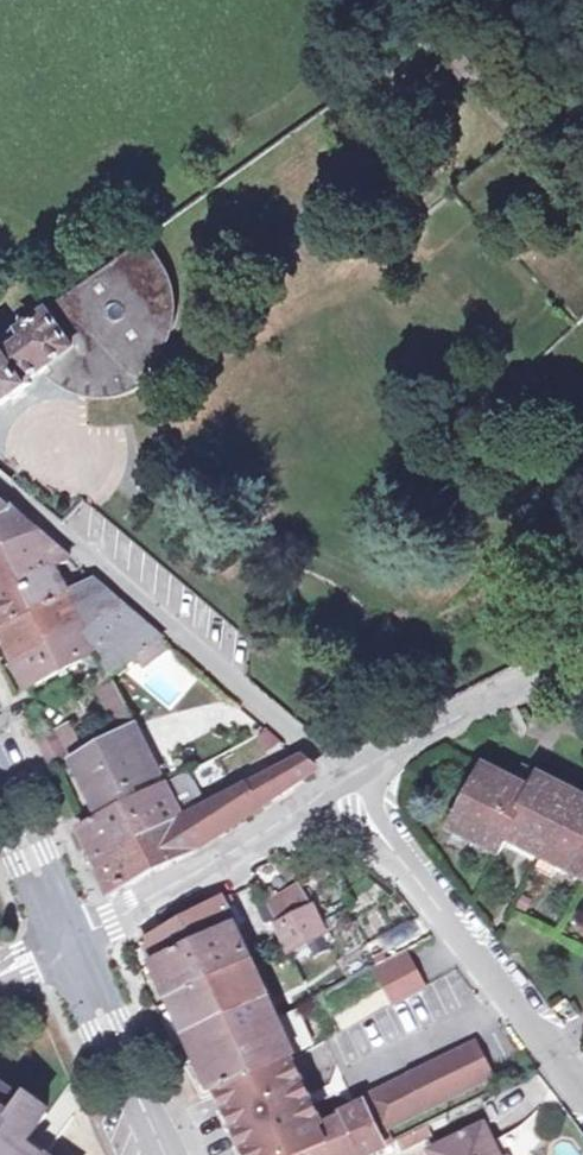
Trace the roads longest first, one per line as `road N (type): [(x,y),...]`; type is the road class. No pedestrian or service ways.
road 1 (residential): [(352,780),(0,485)]
road 2 (residential): [(582,1089),(352,780)]
road 3 (residential): [(74,947),(109,915),(352,780)]
road 4 (residential): [(352,780),(582,662)]
road 5 (secondary): [(74,947),(168,1154)]
road 6 (secondary): [(0,794),(74,947)]

